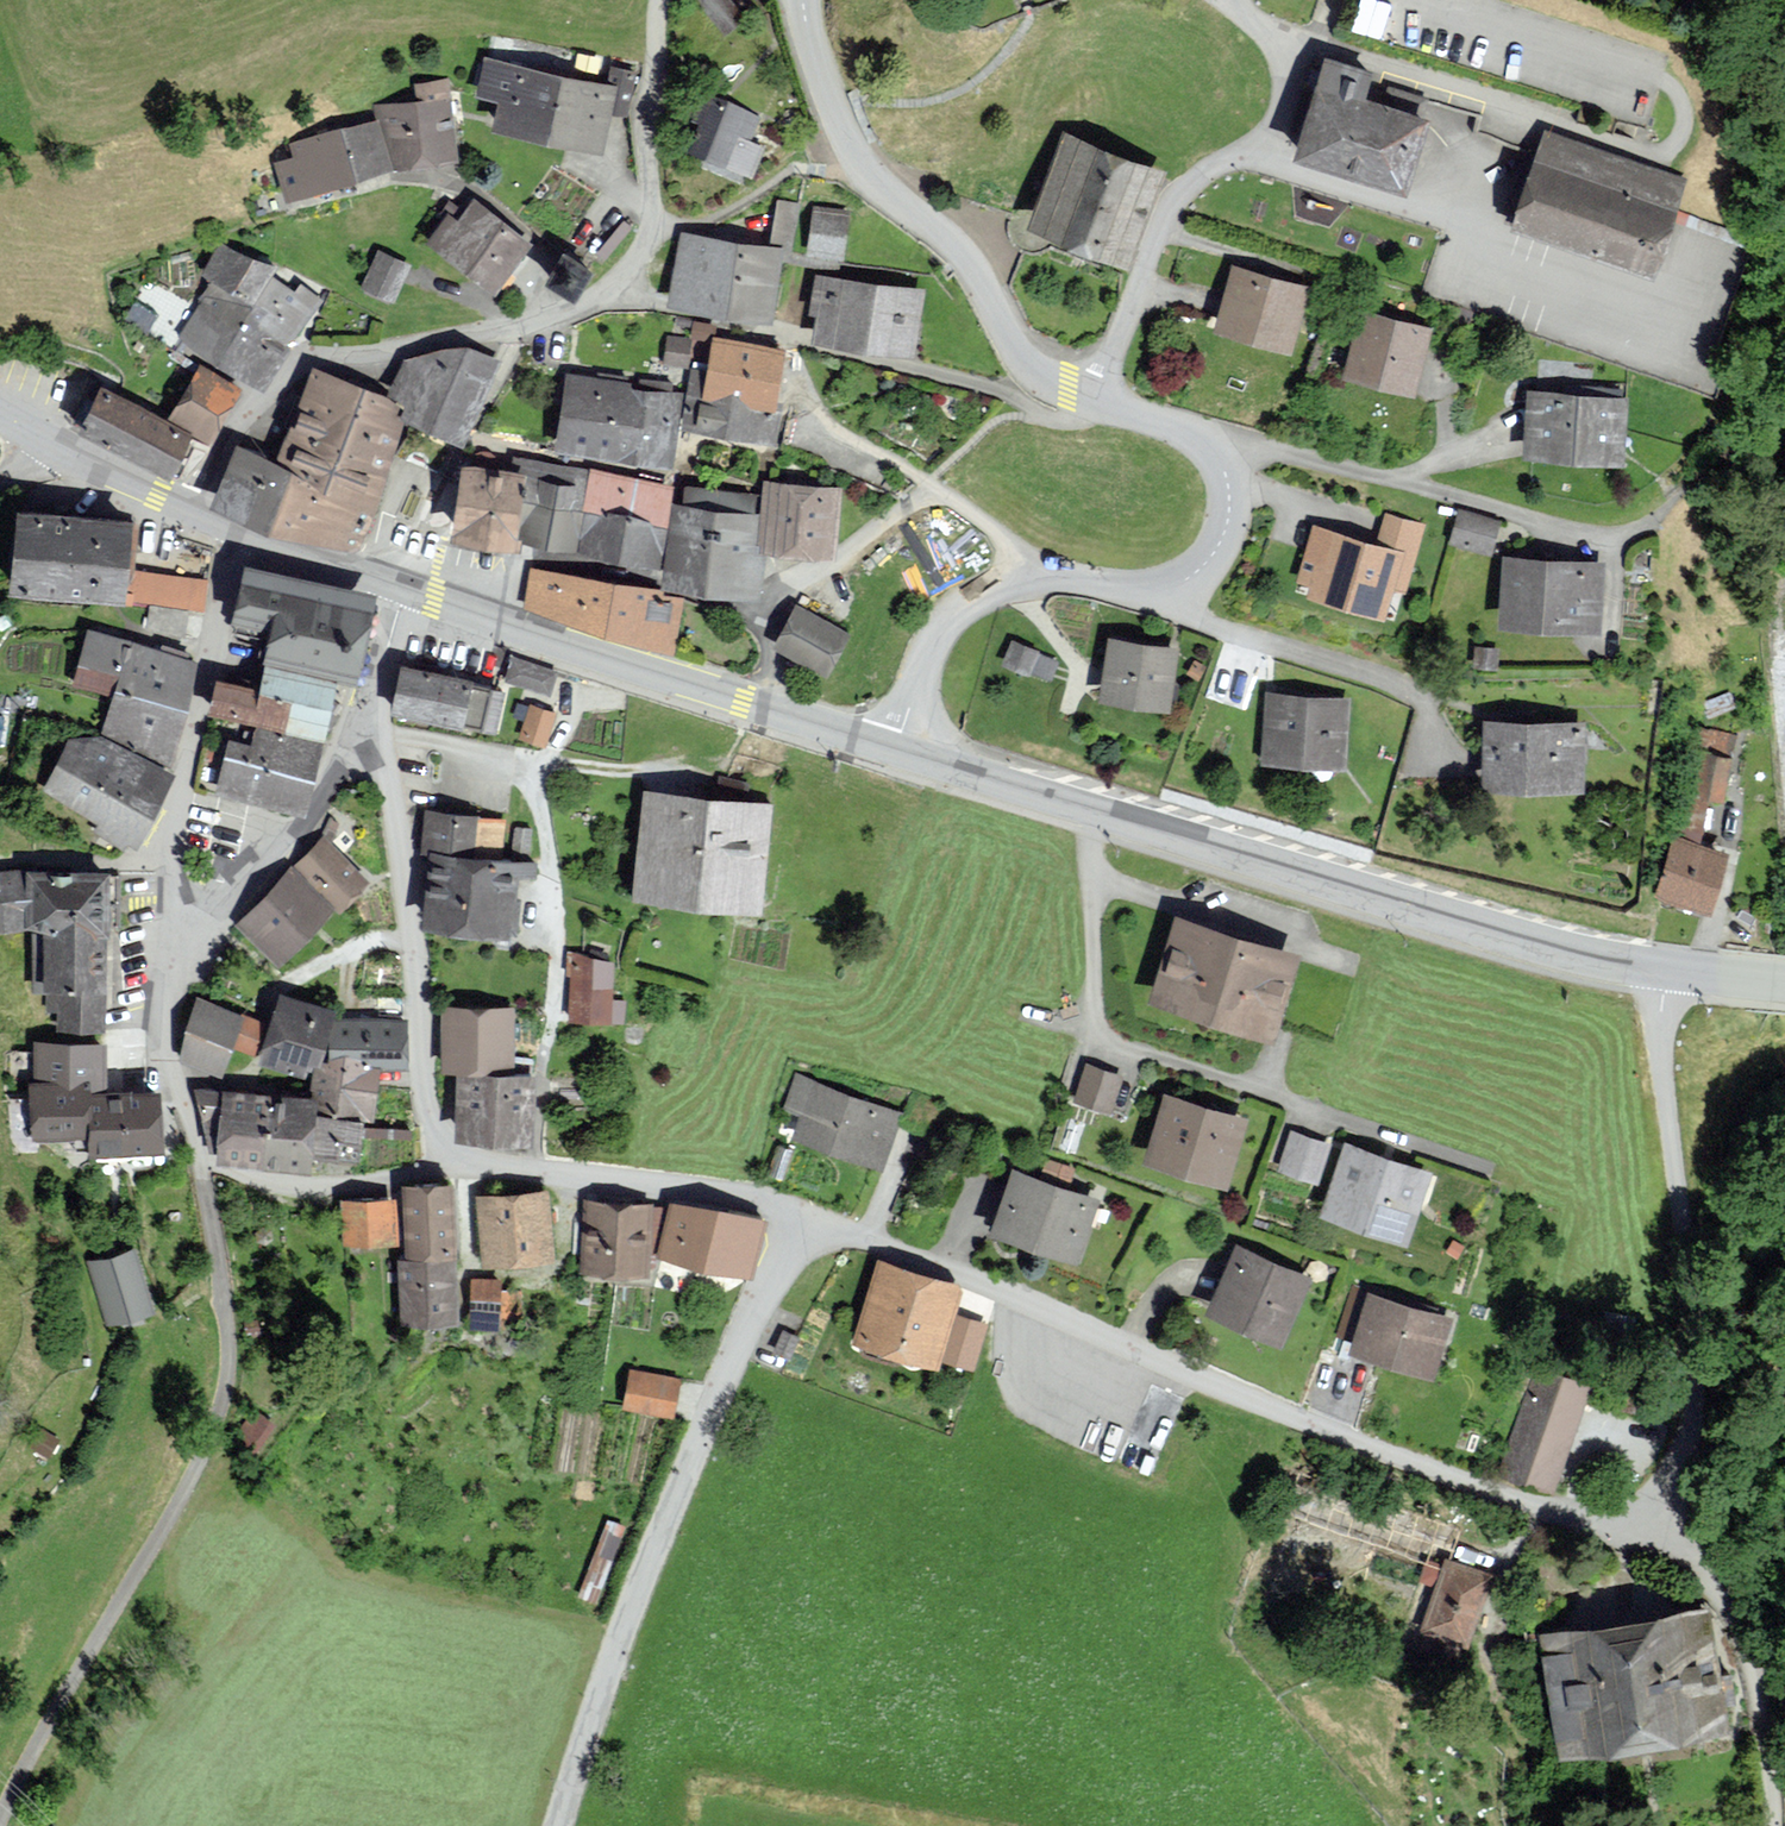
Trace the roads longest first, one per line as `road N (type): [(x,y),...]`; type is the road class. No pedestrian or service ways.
road 1 (unclassified): [(1645,1512),(1601,1519),(1510,1498),(807,1213)]
road 2 (residential): [(663,0),(649,123),(652,214),(625,272),(580,305),(532,323),(300,362),(227,439),(191,512)]
road 3 (secondary): [(898,754),(1492,933),(1664,972)]
road 4 (unclassified): [(198,1158),(223,1285),(227,1352),(219,1407),(201,1458),(0,1819)]
road 5 (residential): [(1099,401),(1187,432),(1217,456),(1230,506),(1218,548),(1198,570),(1164,584),(1039,580),(968,606),(925,657),(898,754)]
road 6 (unclassified): [(807,1213),(583,1740),(562,1825)]
road 7 (unclassified): [(1664,972),(1660,1019),(1696,1389),(1684,1457),(1645,1512)]
road 8 (secondary): [(404,590),(898,754)]
road 9 (residential): [(804,0),(820,73),(859,163),(960,251),(1032,367),(1099,401)]
road 10 (unclassified): [(1099,401),(1171,206),(1203,174),(1254,146),(1282,104),(1279,54),(1242,0)]
road 11 (unclassified): [(236,532),(180,814),(172,970)]
road 12 (residential): [(457,1156),(430,1115),(404,869),(372,728)]
road 13 (residential): [(807,1213),(723,1191),(457,1156)]
road 14 (residential): [(372,728),(339,759),(299,825),(172,970)]
road 15 (residential): [(1694,1564),(1718,1597),(1754,1682),(1775,1825)]
road 16 (residential): [(457,1156),(409,1175),(344,1183),(287,1183),(198,1158)]
road 17 (unclassified): [(1784,1386),(1694,1564)]
road 18 (unclassified): [(1454,0),(1639,68)]
road 19 (unclassified): [(172,970),(161,1013),(162,1052),(198,1158)]
road 20 (secondary): [(236,532),(404,590)]
road 21 (secondary): [(36,443),(191,512)]
road 22 (residential): [(372,728),(404,590)]
road 23 (residential): [(457,476),(404,590)]
road 24 (secondary): [(1664,972),(1784,983)]

